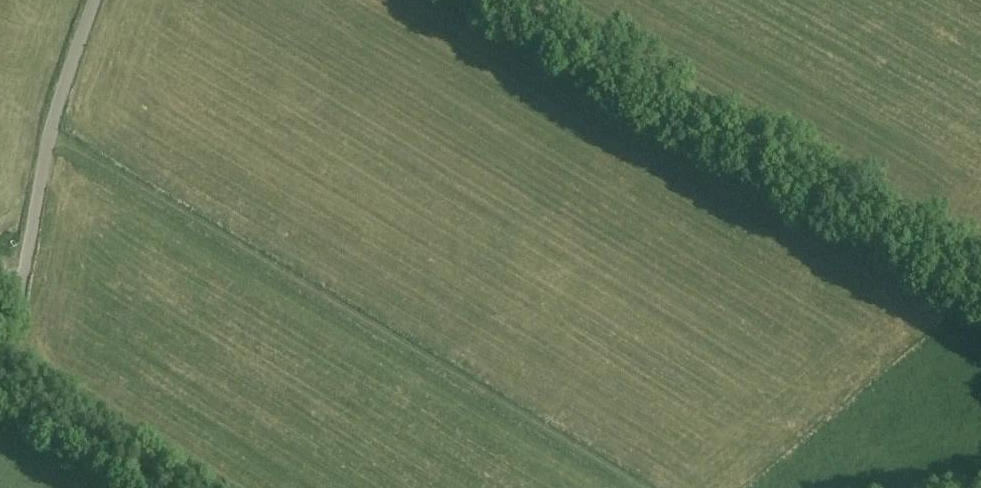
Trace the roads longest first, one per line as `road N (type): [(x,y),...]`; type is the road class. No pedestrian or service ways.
road 1 (track): [(49,135),(647,487)]
road 2 (unclassified): [(96,0),(50,129),(42,202),(0,350)]

